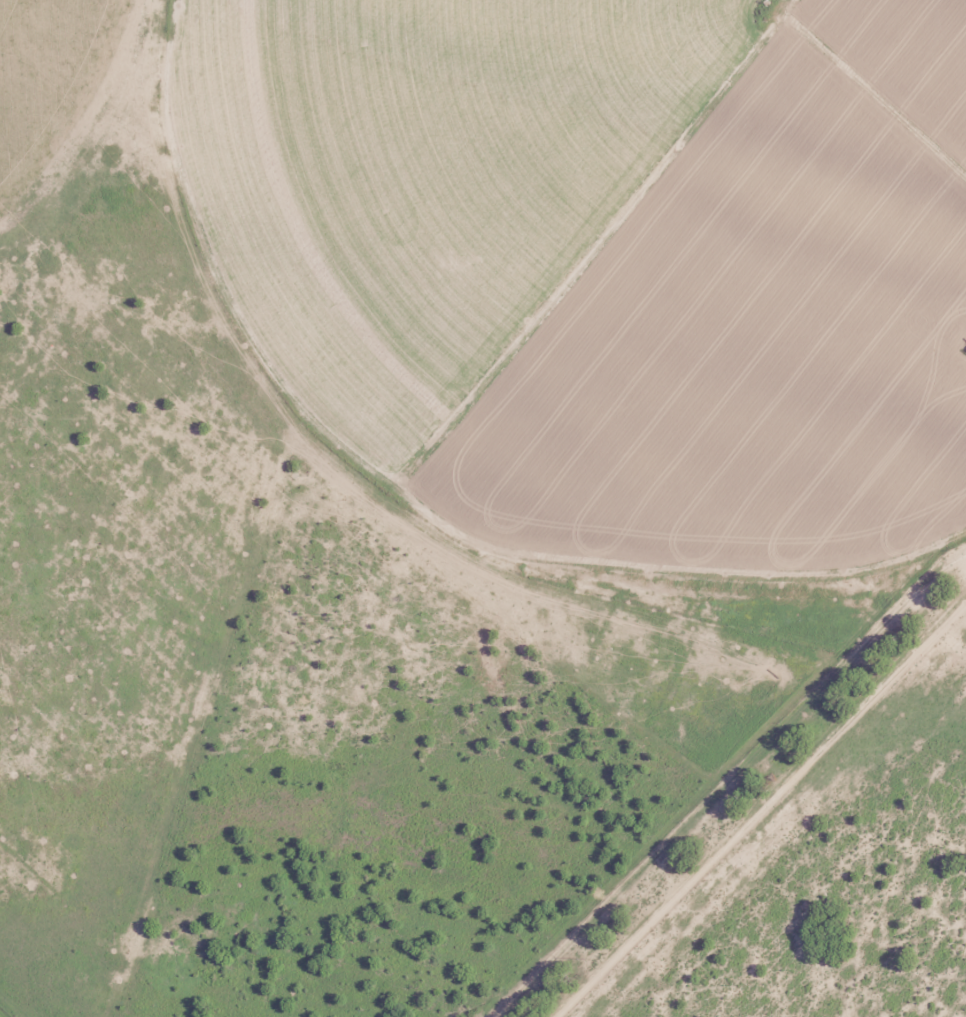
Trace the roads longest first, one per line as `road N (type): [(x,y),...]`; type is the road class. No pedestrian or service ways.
road 1 (residential): [(550,1016),(965,591)]

